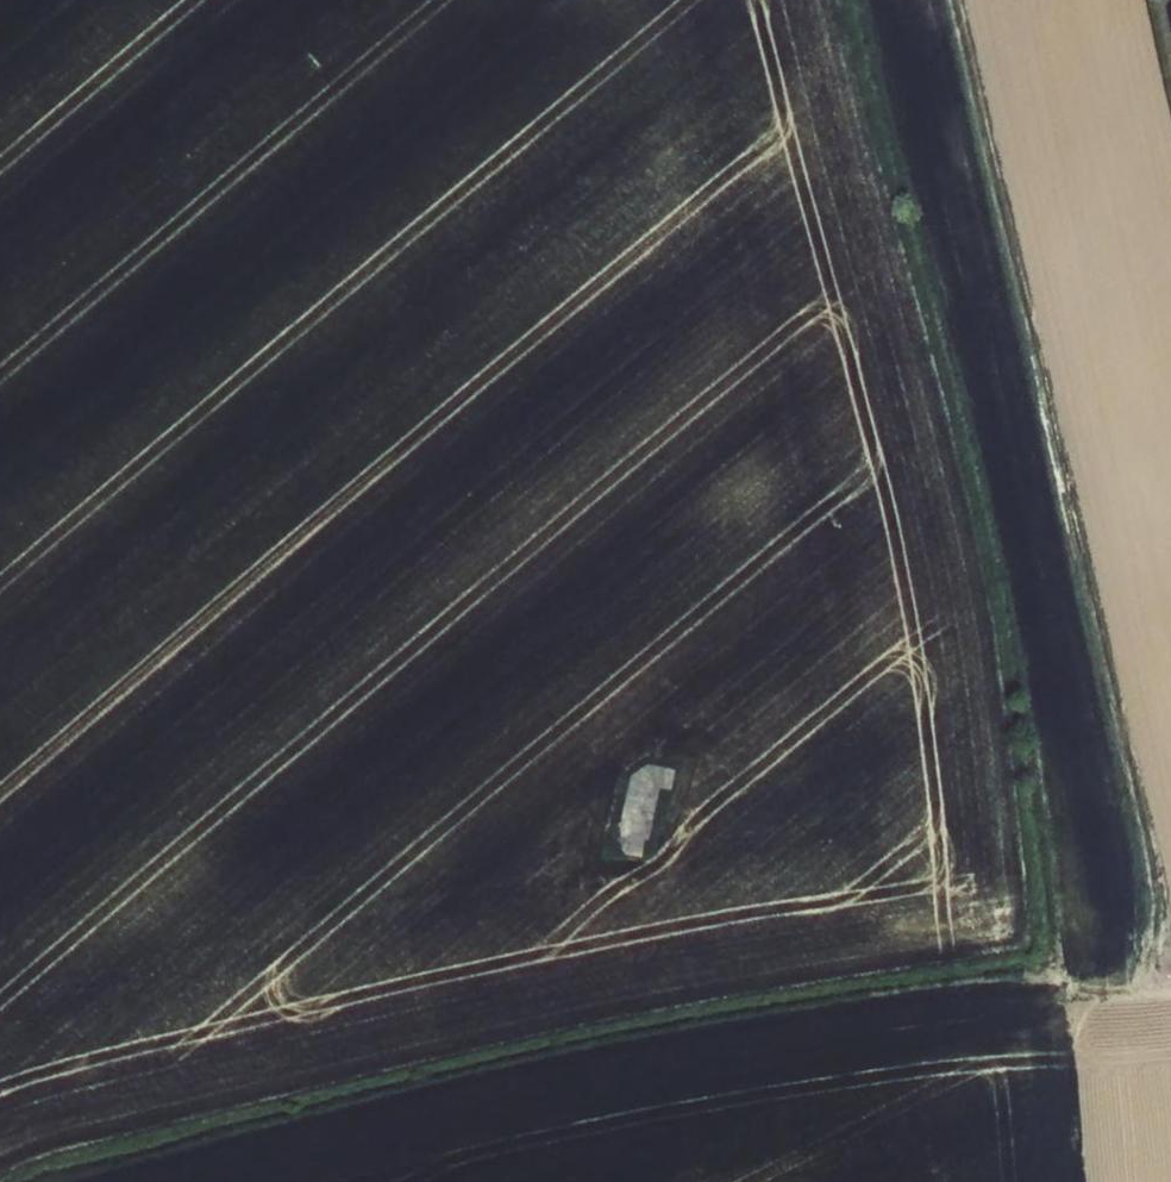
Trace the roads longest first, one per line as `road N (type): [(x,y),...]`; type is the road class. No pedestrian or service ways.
road 1 (track): [(161,1181),(651,1063),(1039,988),(1170,981)]
road 2 (track): [(947,0),(1170,932)]

